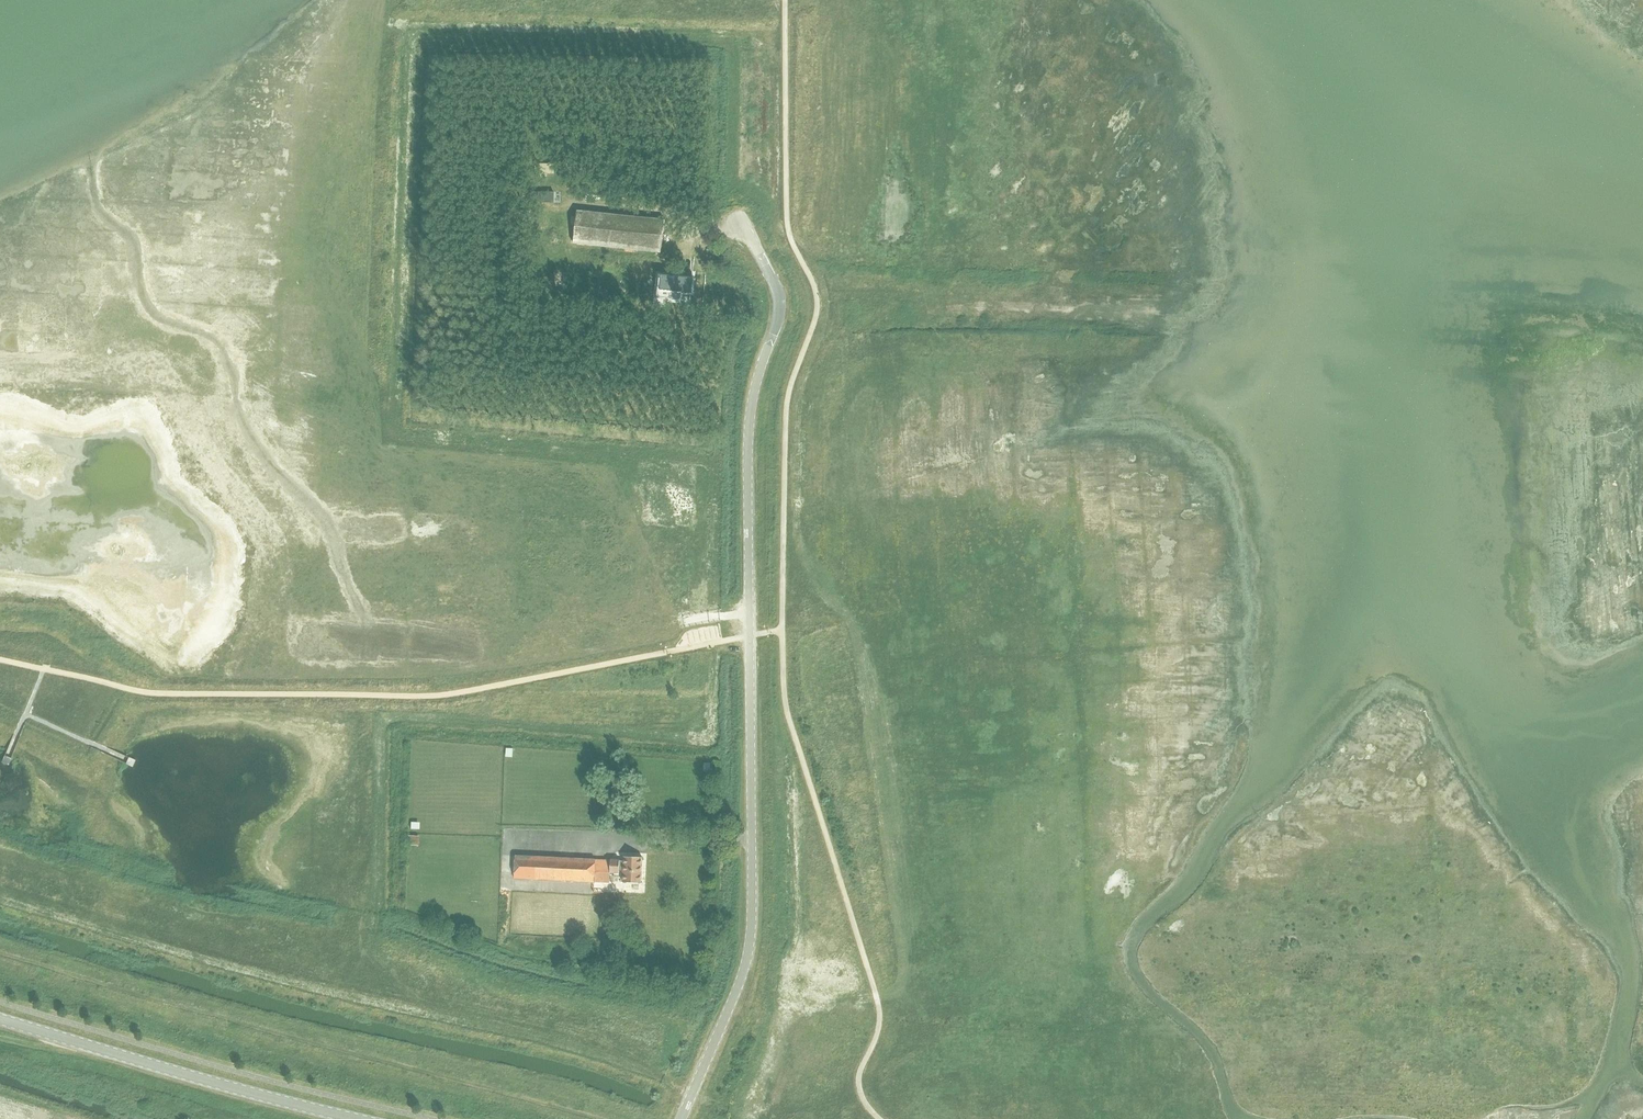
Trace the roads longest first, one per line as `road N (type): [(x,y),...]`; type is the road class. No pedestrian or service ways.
road 1 (unclassified): [(681,1118),(745,967),(753,908),(747,455),(779,302),(758,248),(729,224)]
road 2 (tertiary): [(357,1118),(0,1019)]

